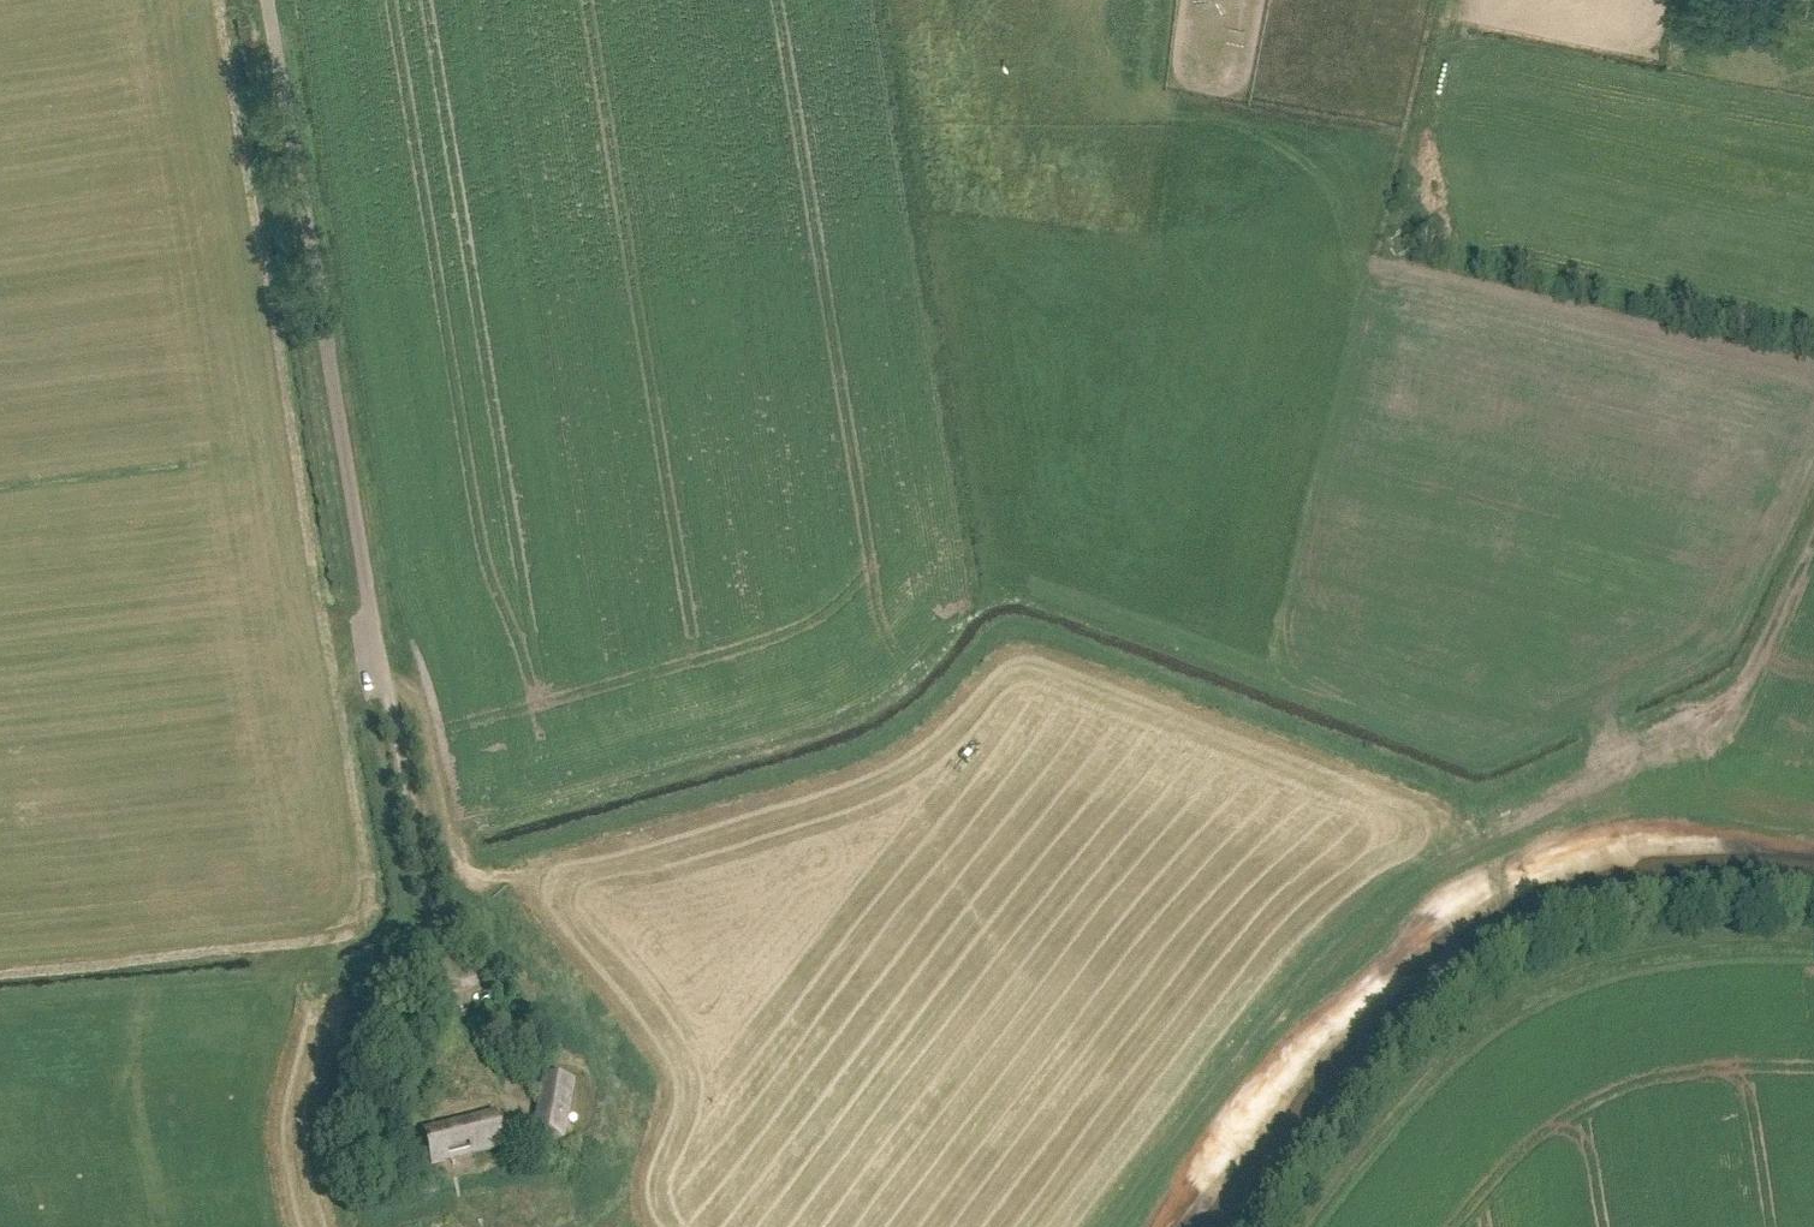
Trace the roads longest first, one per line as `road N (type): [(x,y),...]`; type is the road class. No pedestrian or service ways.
road 1 (unclassified): [(436,941),(268,0)]
road 2 (track): [(1537,890),(1479,917),(1403,974),(1196,1226)]
road 3 (track): [(1813,862),(1674,855),(1537,890)]

